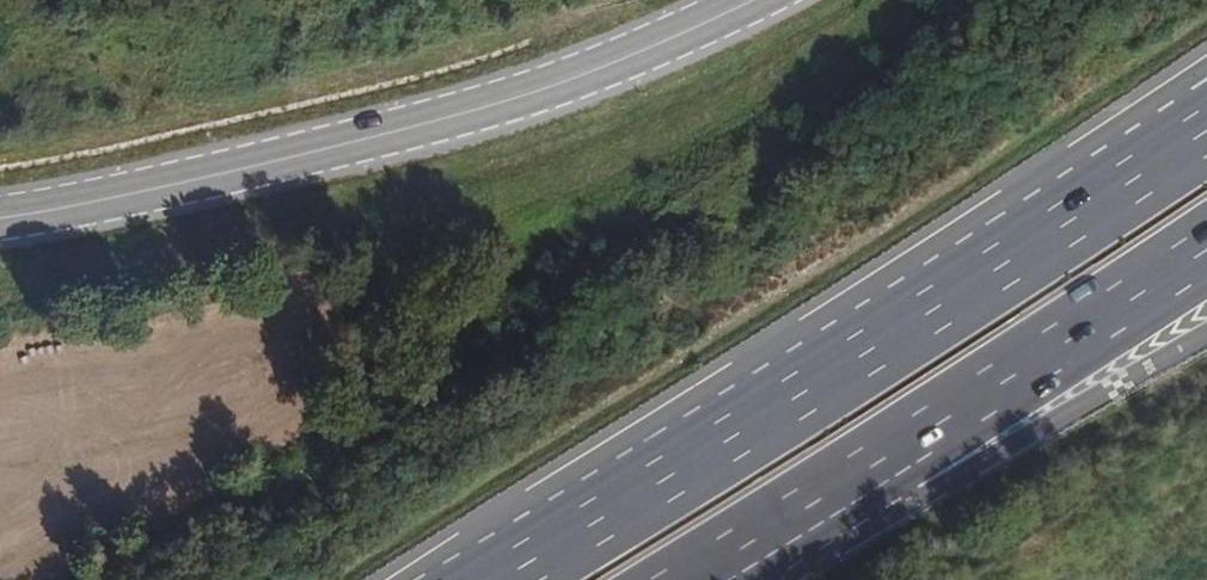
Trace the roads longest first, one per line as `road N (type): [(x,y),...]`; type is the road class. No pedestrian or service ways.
road 1 (motorway): [(1206,128),(495,579)]
road 2 (primary): [(0,223),(501,100),(631,56),(754,0)]
road 3 (motorway): [(685,579),(1206,251)]

